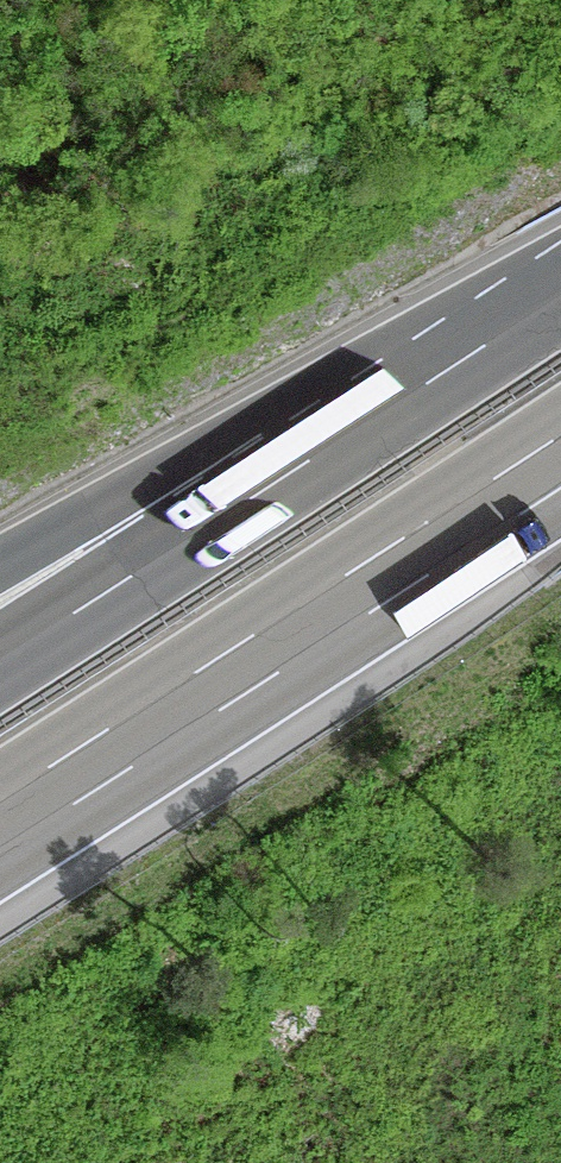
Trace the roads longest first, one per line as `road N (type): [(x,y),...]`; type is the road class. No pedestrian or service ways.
road 1 (motorway): [(0,824),(560,459)]
road 2 (motorway): [(560,295),(168,552)]
road 3 (motorway): [(168,552),(0,660)]
road 4 (motorway): [(168,552),(0,613)]

